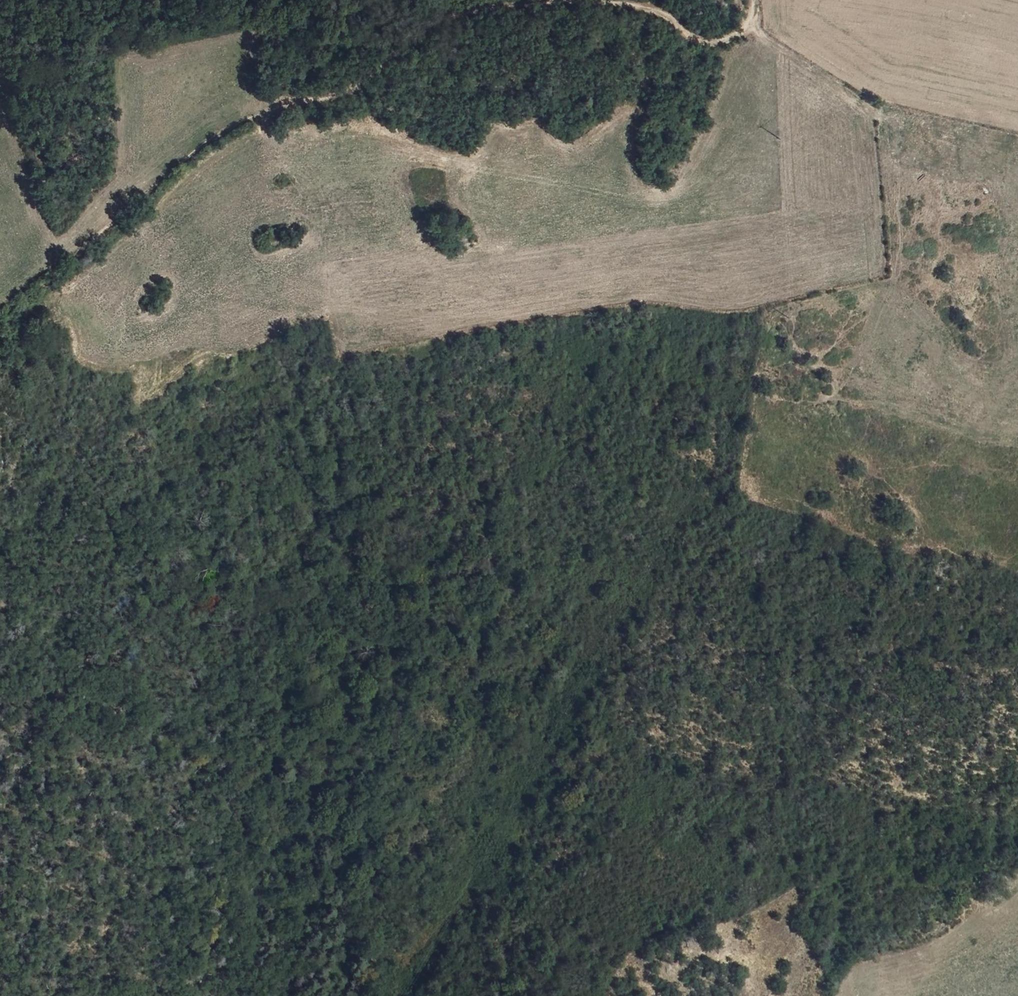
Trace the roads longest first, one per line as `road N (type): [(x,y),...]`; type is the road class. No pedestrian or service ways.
road 1 (track): [(0,326),(213,153),(276,118),(373,84),(439,23),(528,9),(618,7),(702,43),(738,46),(753,0)]

